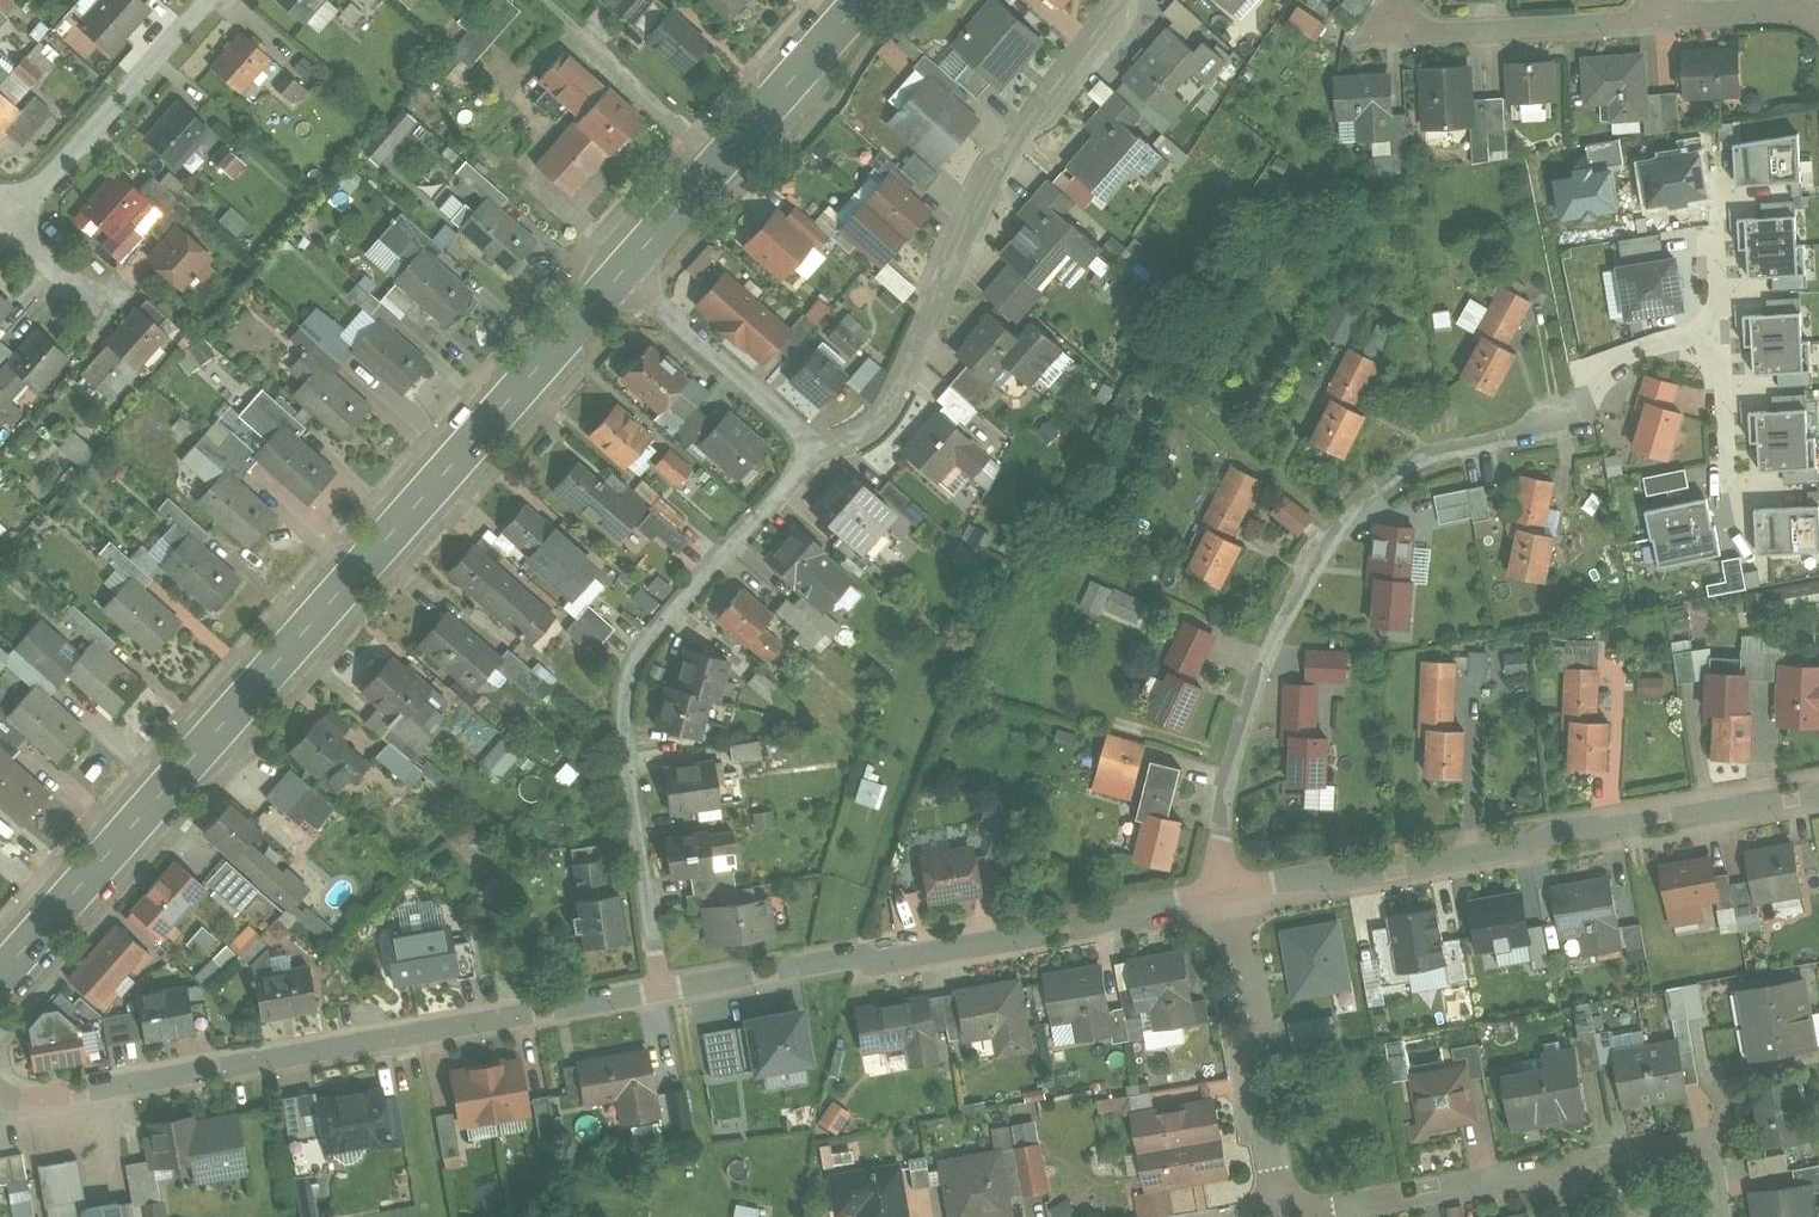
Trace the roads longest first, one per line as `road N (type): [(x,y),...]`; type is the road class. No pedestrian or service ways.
road 1 (secondary): [(625,271),(0,979)]
road 2 (residential): [(1225,895),(1225,800),(1256,689),(1308,572),(1353,505),(1415,457),(1587,405),(1633,353),(1719,331)]
road 3 (residential): [(658,992),(49,1094),(0,1088)]
road 4 (residential): [(815,447),(665,623),(626,686),(622,727),(658,992)]
road 5 (residential): [(1818,789),(1225,895)]
road 6 (residential): [(1225,895),(658,992)]
road 7 (residential): [(815,447),(857,437),(889,404),(1015,140),(1121,0)]
road 8 (secondary): [(862,0),(625,271)]
road 9 (residential): [(1225,895),(1281,1213)]
road 10 (residential): [(1281,1213),(1562,1165)]
road 11 (residential): [(203,0),(17,210)]
road 12 (residential): [(1655,17),(1389,31)]
road 13 (residential): [(625,271),(815,447)]
road 14 (residential): [(1562,1165),(1699,1138),(1715,1153),(1722,1216)]
road 15 (residential): [(1719,331),(1732,509)]
road 16 (residential): [(1818,11),(1655,17)]
road 17 (residential): [(1719,331),(1714,198)]

